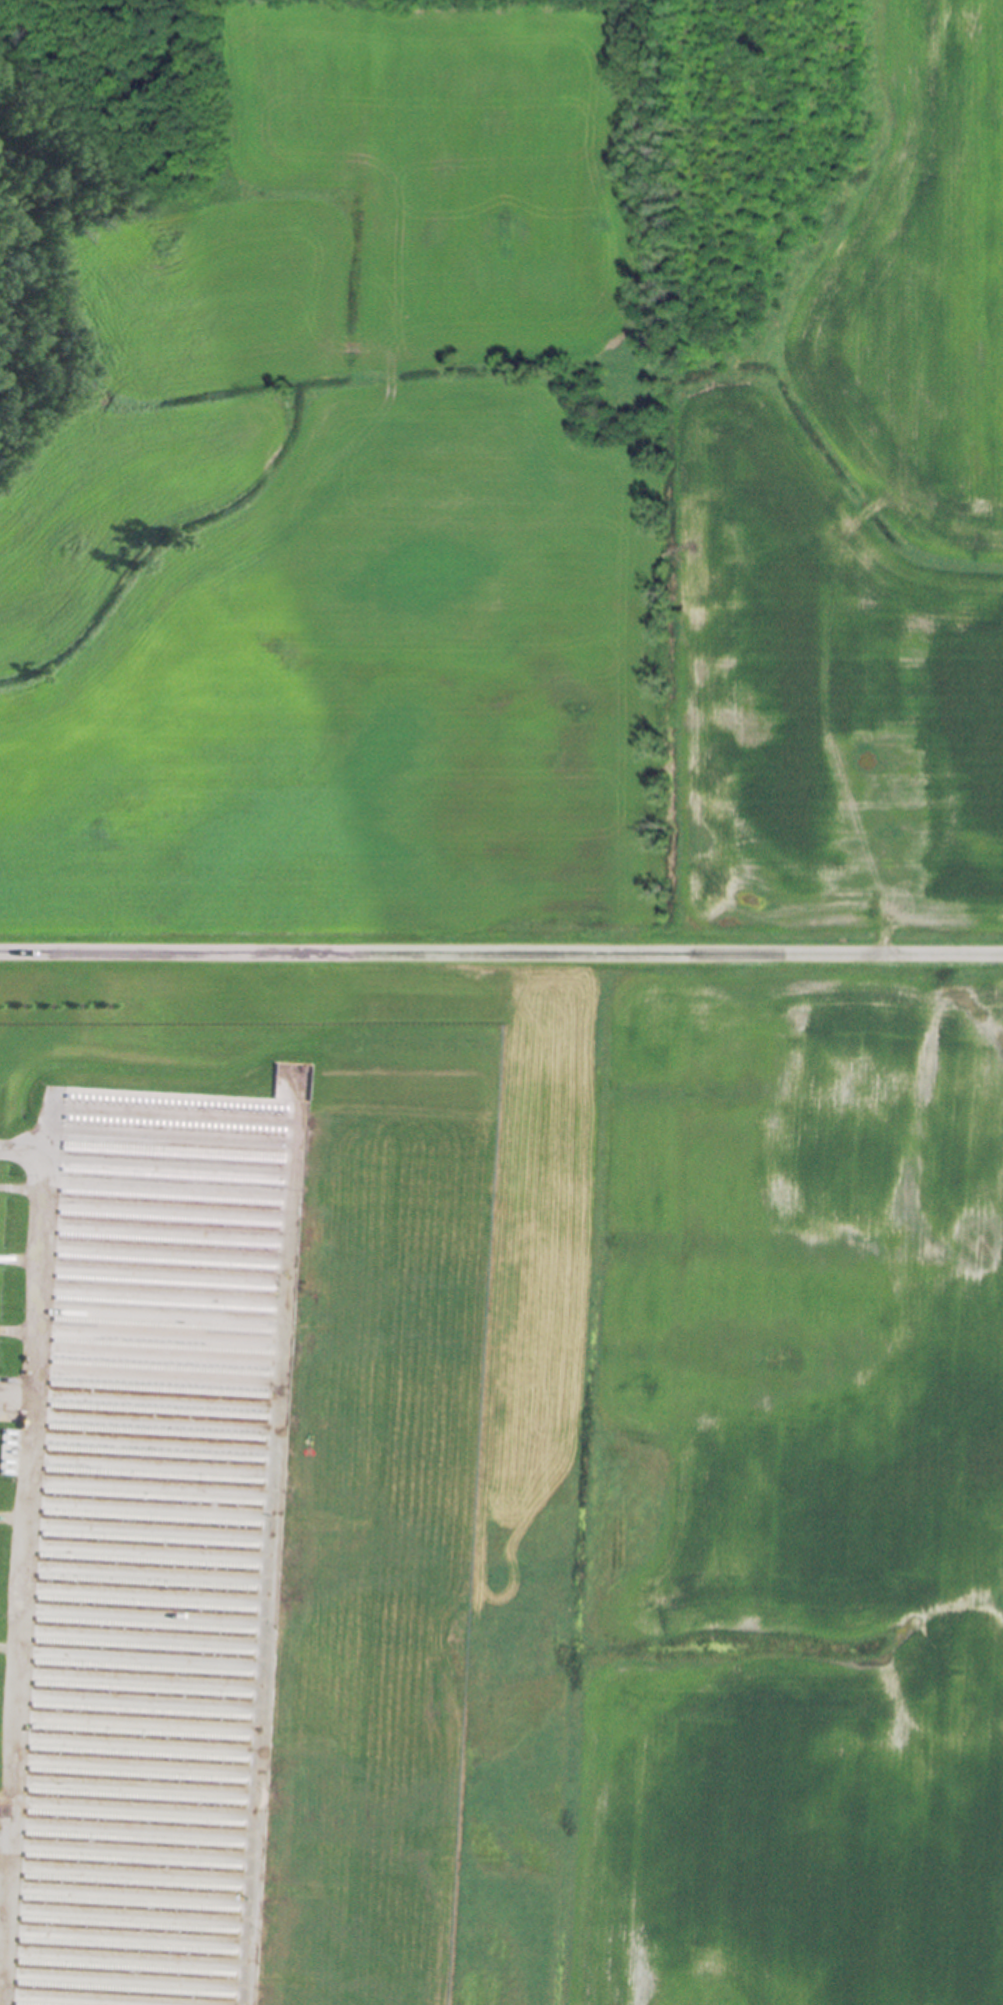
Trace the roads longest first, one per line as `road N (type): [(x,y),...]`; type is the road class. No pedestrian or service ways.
road 1 (residential): [(1002,957),(0,955)]

